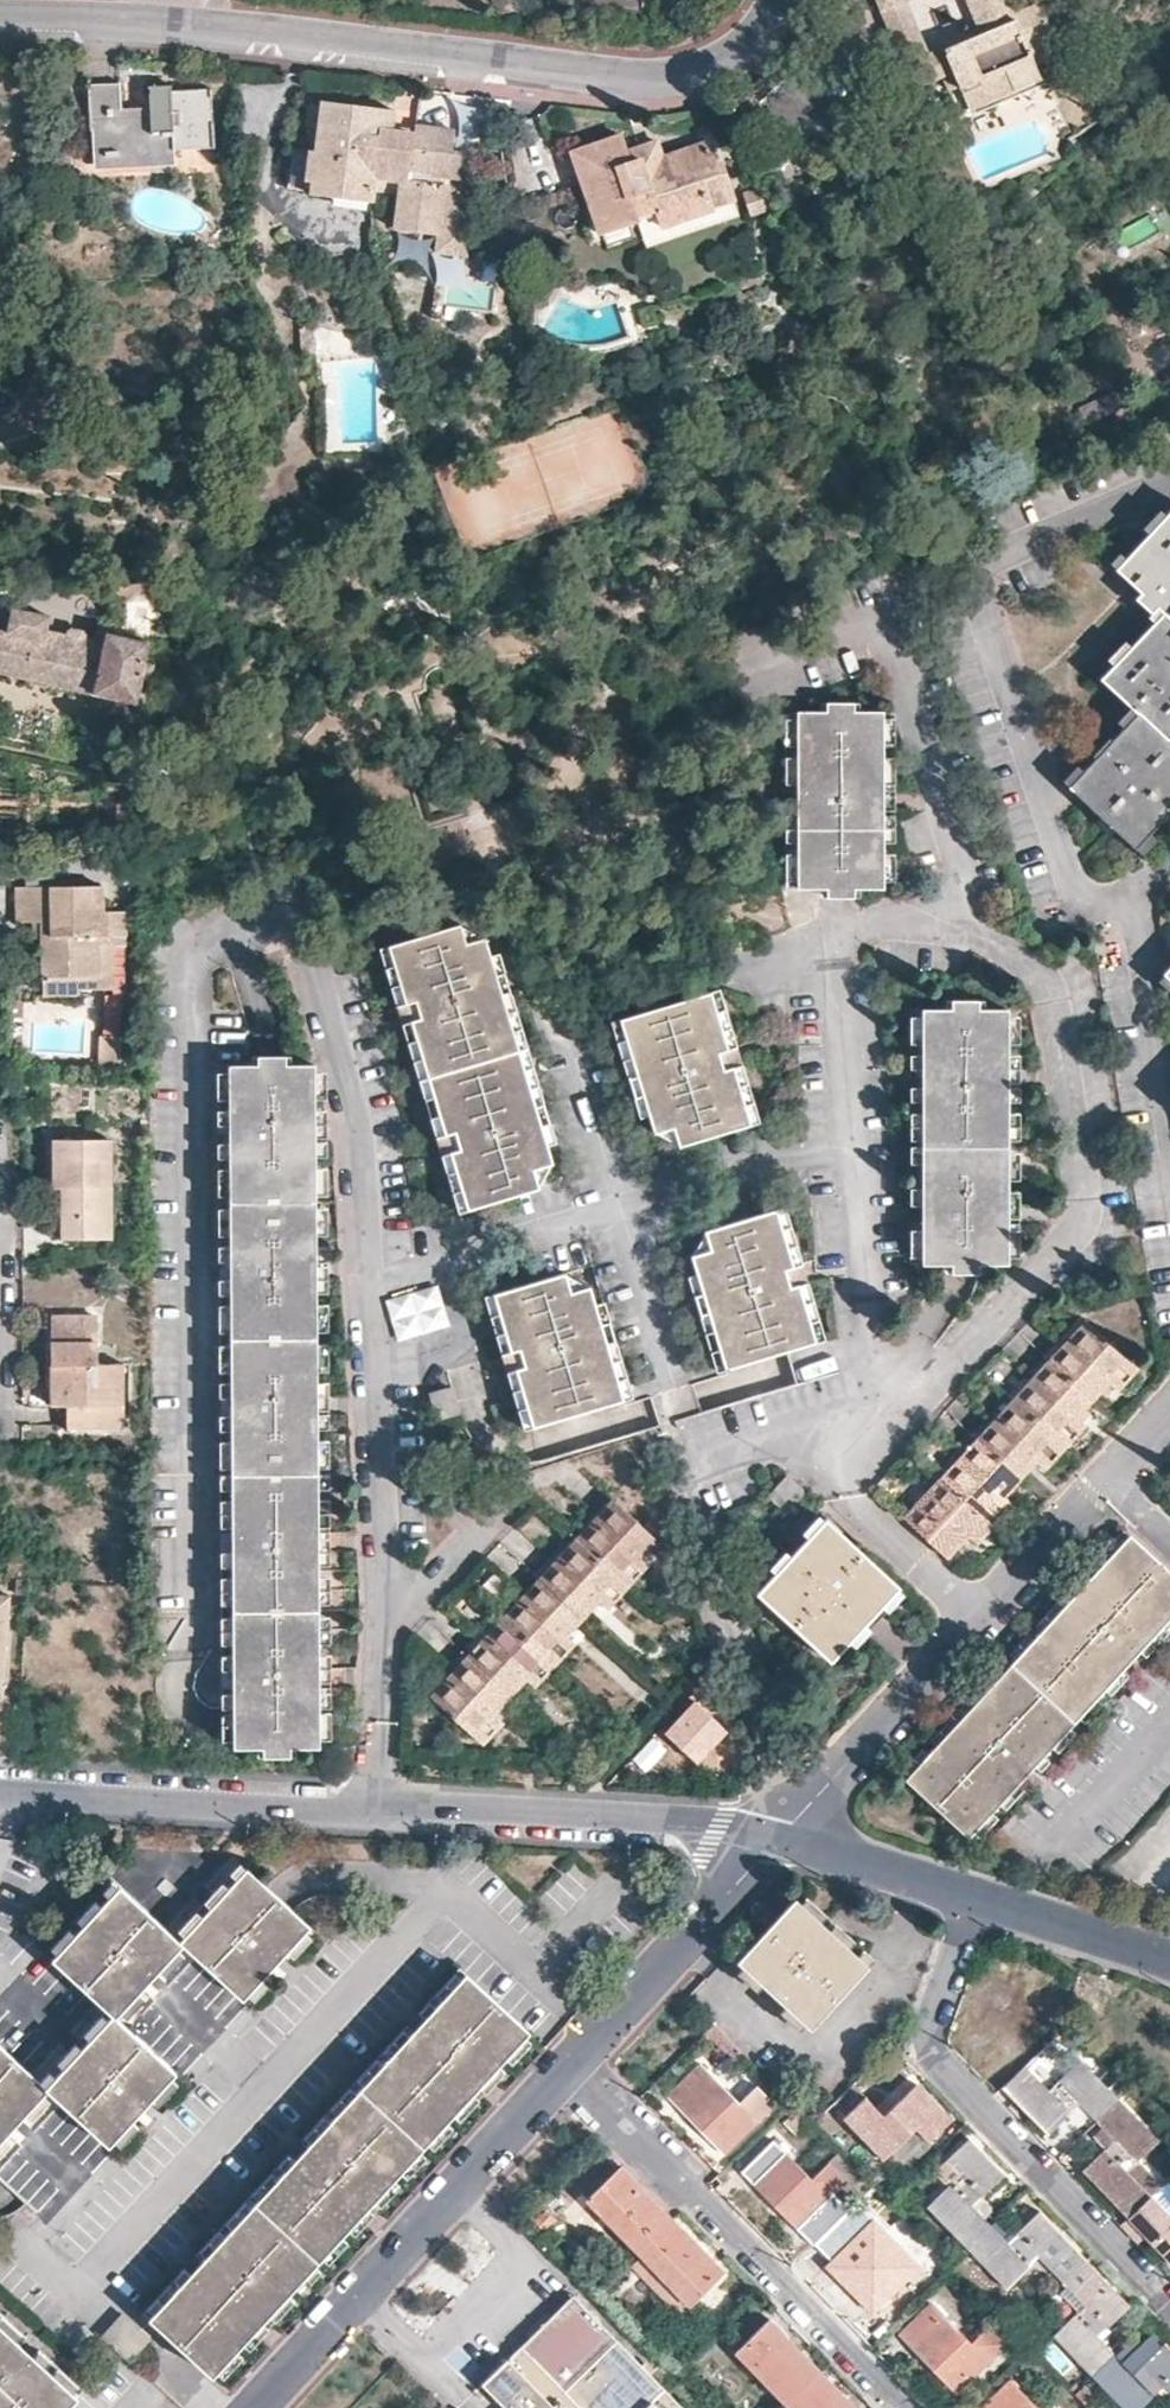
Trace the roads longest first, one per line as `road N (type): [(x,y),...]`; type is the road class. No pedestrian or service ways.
road 1 (residential): [(374,1280),(359,1133),(311,952),(291,928),(247,925),(206,938),(188,956),(199,1617)]
road 2 (residential): [(782,0),(756,45),(709,77),(654,86),(134,30),(0,26)]
road 3 (residential): [(877,1412),(951,1376),(1077,1234),(1085,1196),(1052,990),(971,921)]
road 4 (residential): [(1127,894),(1096,904),(1074,892),(972,568),(1169,484)]
road 5 (residential): [(973,1900),(928,2038),(934,2059),(1169,2307)]
road 6 (residential): [(911,2407),(566,2069)]
road 7 (residential): [(566,2069),(252,2407)]
road 8 (residential): [(971,921),(914,698),(877,629),(860,628),(776,669)]
road 9 (residential): [(380,1815),(716,1832),(778,1845)]
road 10 (residential): [(10,1791),(380,1815)]
road 11 (residential): [(971,921),(836,939),(854,1158)]
road 12 (residential): [(386,1631),(374,1280)]
road 13 (residential): [(778,1845),(566,2069)]
road 14 (residential): [(977,1627),(778,1845)]
road 15 (residential): [(374,1280),(623,1210)]
road 16 (residential): [(1127,894),(1169,1148)]
road 17 (residential): [(854,1158),(877,1412)]
road 18 (residential): [(977,1627),(847,1496),(828,1430)]
road 19 (residential): [(623,1210),(798,1163),(854,1158)]
road 20 (residential): [(973,1900),(1169,1967)]
road 21 (residential): [(778,1845),(973,1900)]
road 22 (residential): [(1106,1484),(977,1627)]
road 23 (residential): [(380,1815),(386,1631)]
road 24 (residential): [(673,1385),(623,1210)]
road 25 (residential): [(623,1210),(567,1038)]
road 26 (residential): [(386,1631),(508,1503)]
road 27 (residential): [(828,1430),(686,1468)]

